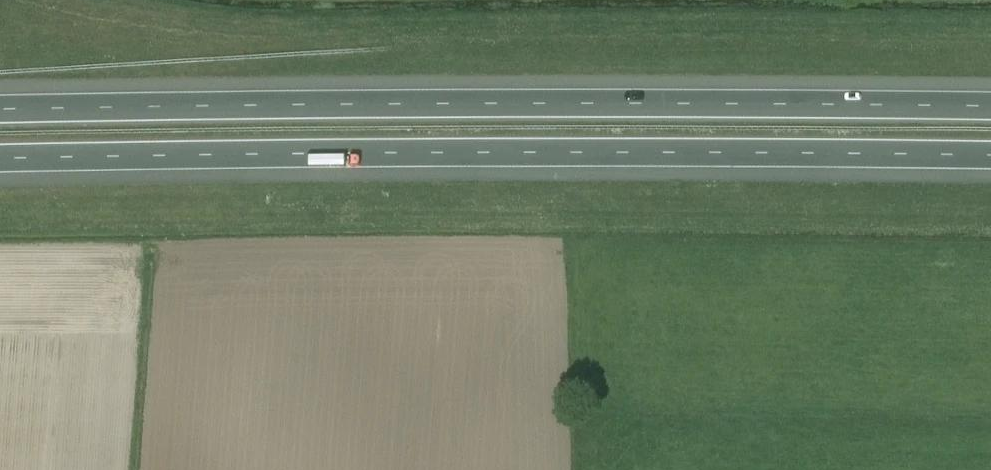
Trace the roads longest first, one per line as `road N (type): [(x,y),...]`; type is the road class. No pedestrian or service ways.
road 1 (motorway): [(990,108),(0,113)]
road 2 (motorway): [(0,161),(990,157)]

